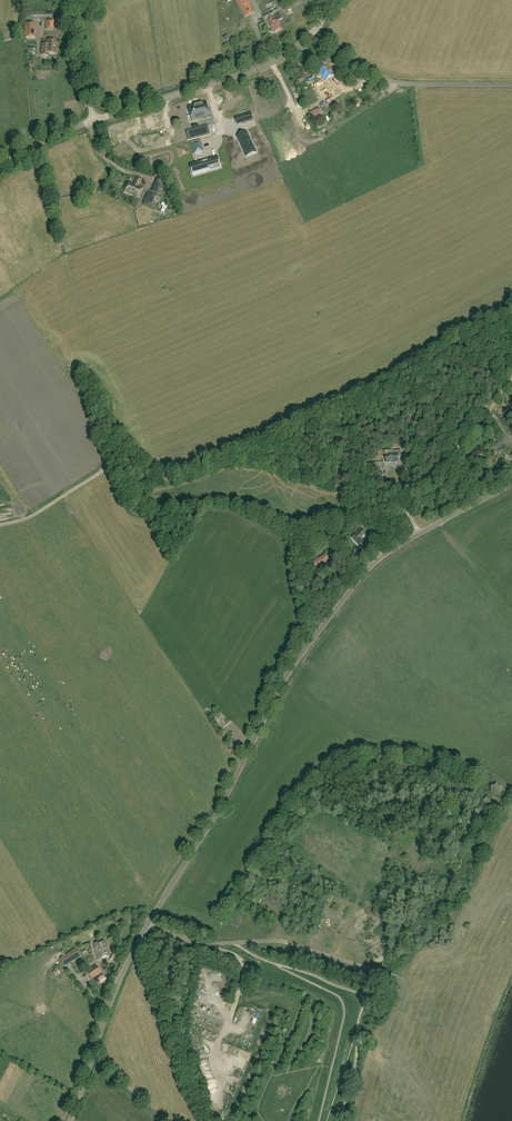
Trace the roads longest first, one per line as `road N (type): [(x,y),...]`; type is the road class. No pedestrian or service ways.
road 1 (unclassified): [(70,1120),(130,959),(287,678),(373,565),(511,485)]
road 2 (unclassified): [(94,120),(259,68),(312,31)]
road 3 (track): [(384,556),(411,495),(511,384)]
road 4 (unclassified): [(511,85),(383,80),(312,31)]
road 5 (unclassified): [(94,120),(60,0)]

